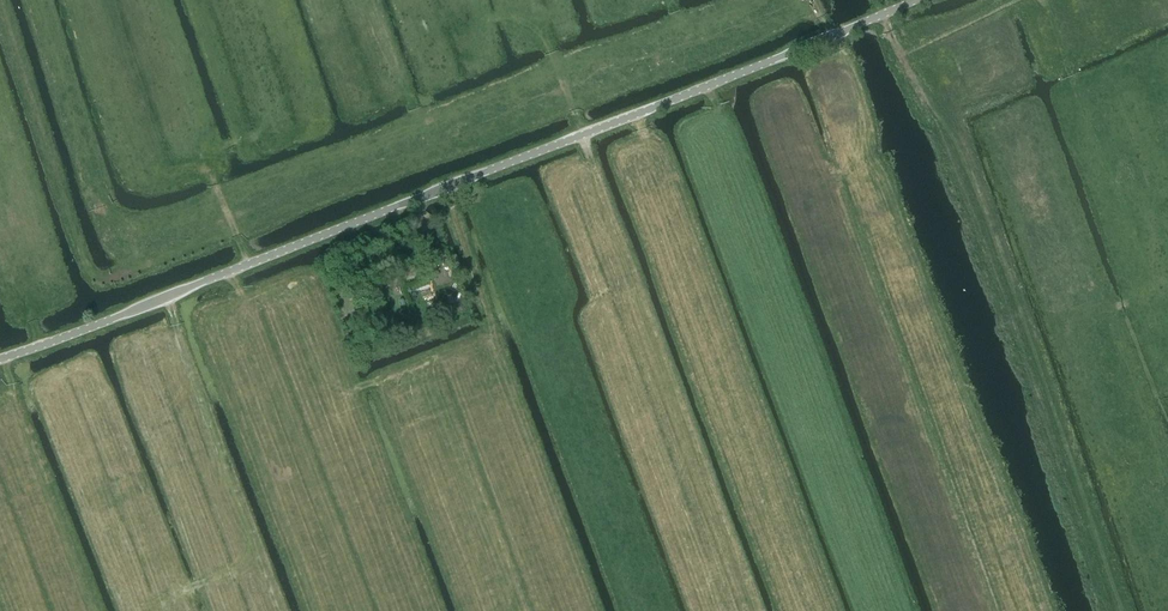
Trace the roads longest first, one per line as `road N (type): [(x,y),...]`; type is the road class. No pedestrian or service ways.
road 1 (tertiary): [(0,360),(916,0)]
road 2 (track): [(235,231),(568,88),(806,0),(834,35)]
road 3 (track): [(1042,610),(872,162),(834,35)]
road 4 (track): [(806,610),(636,115)]
road 5 (track): [(631,610),(469,179)]
road 6 (track): [(94,610),(3,358)]

